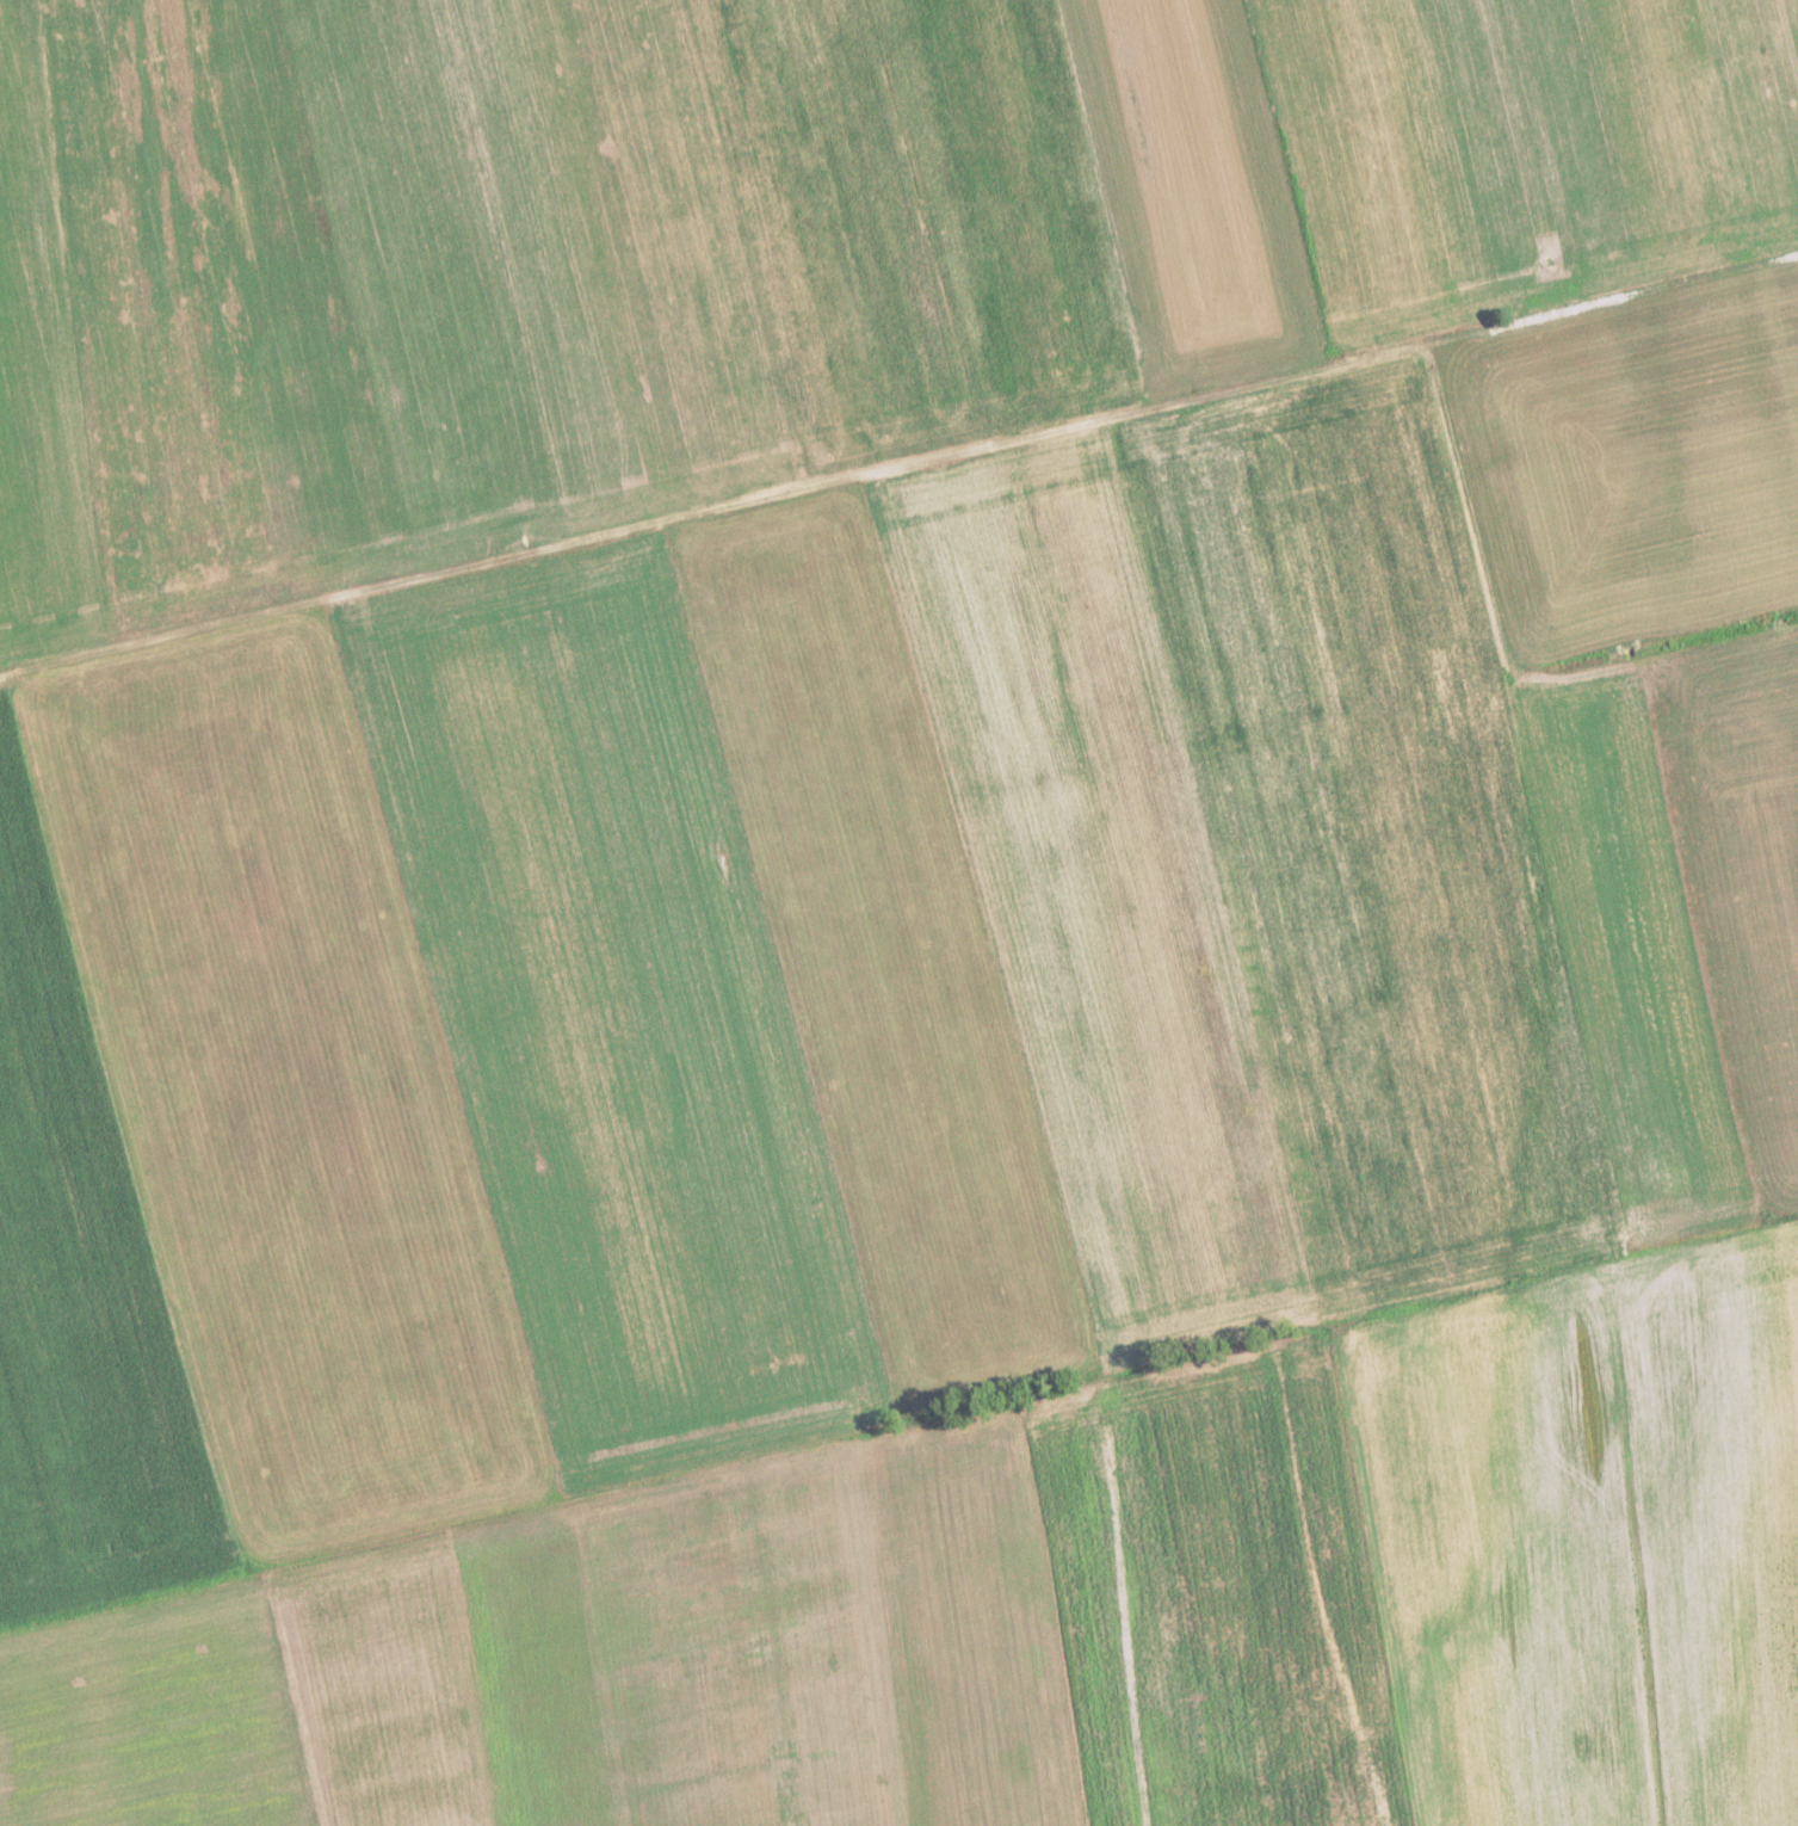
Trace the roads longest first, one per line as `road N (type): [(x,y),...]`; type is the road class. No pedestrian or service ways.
road 1 (track): [(0,668),(1797,228)]

